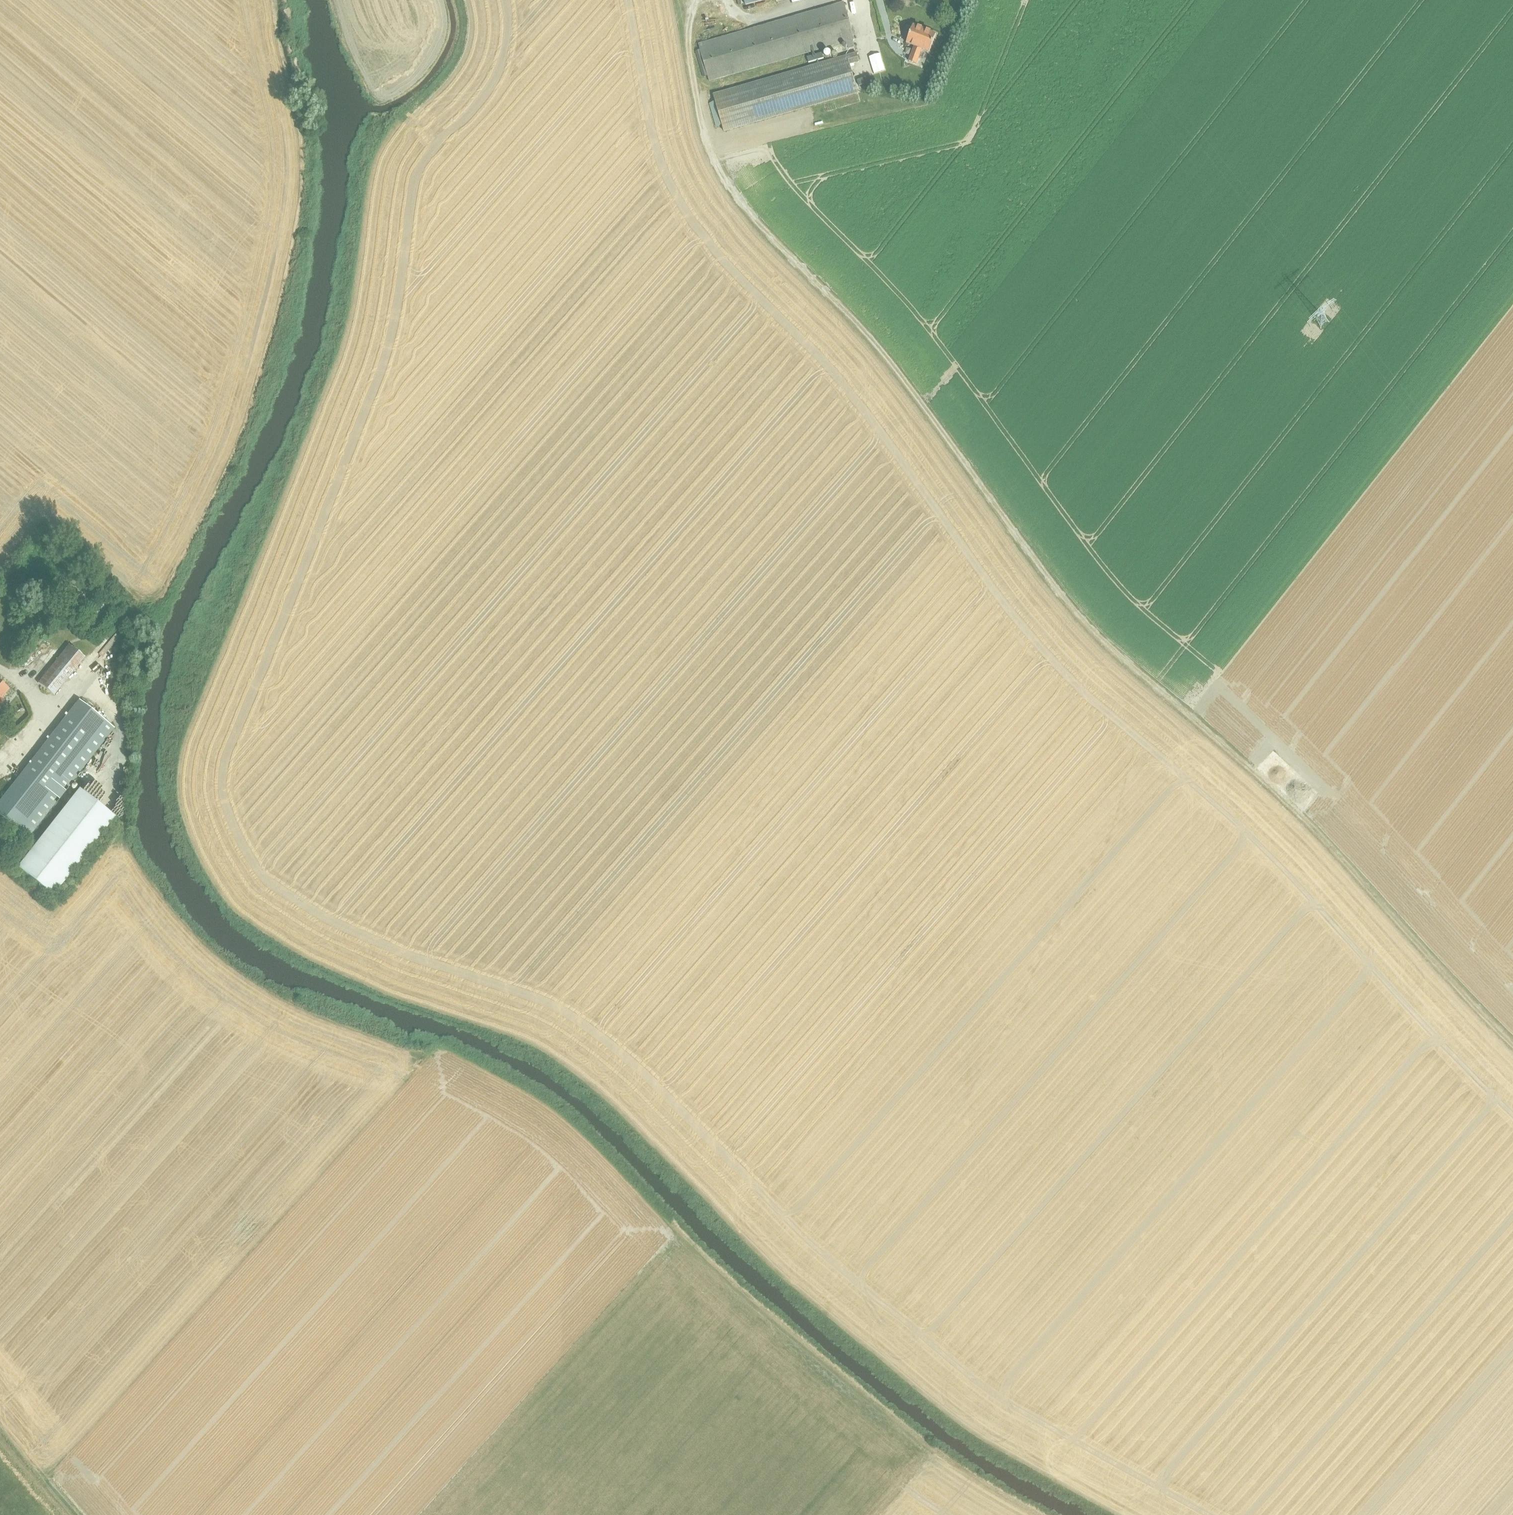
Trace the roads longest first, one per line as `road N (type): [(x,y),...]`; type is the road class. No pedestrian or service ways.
road 1 (track): [(1512,1045),(1295,813),(1146,680),(1054,583),(902,374),(722,177),(688,49),(692,0)]
road 2 (track): [(690,30),(810,0)]

